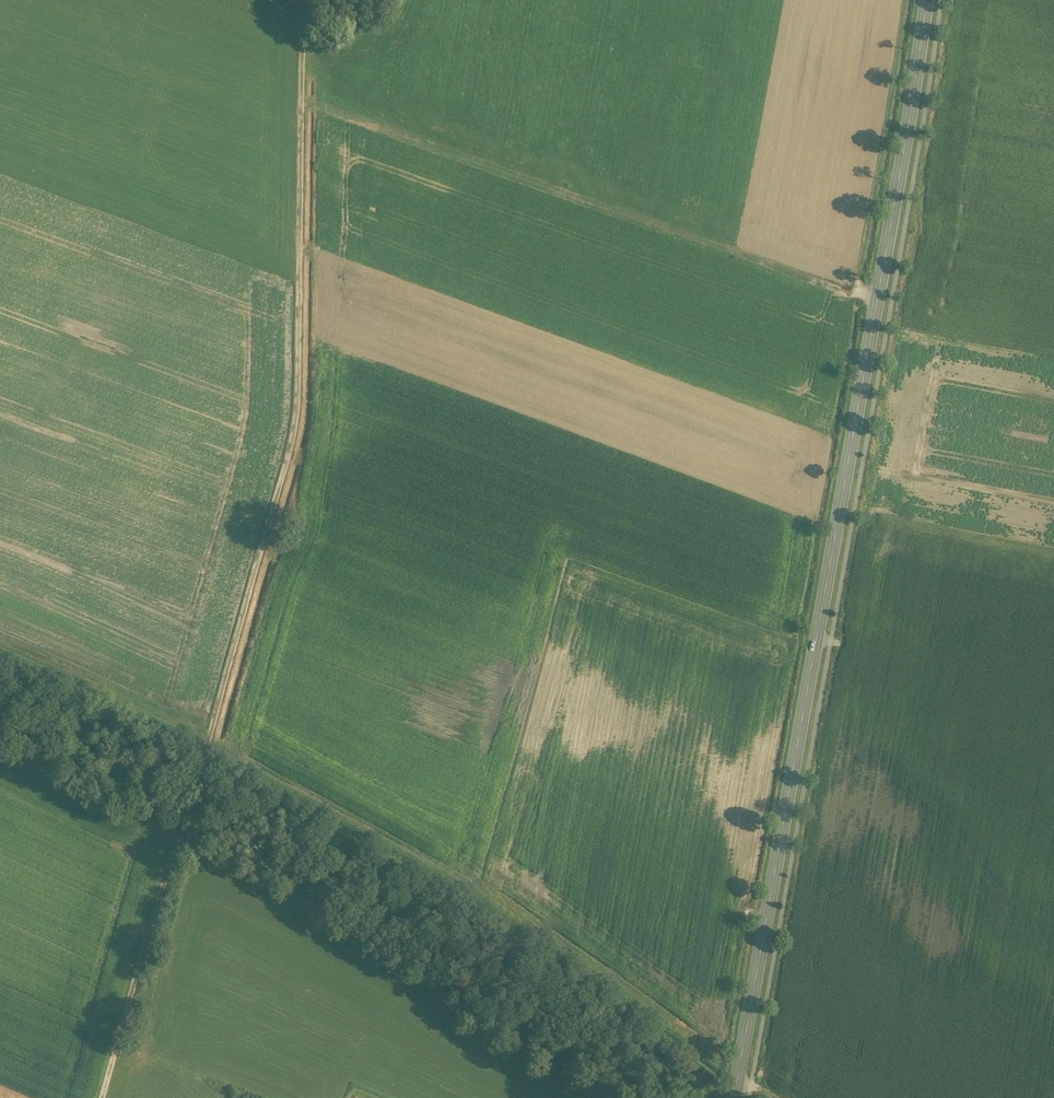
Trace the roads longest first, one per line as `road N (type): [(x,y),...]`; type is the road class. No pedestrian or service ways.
road 1 (track): [(304,0),(299,422),(101,1097)]
road 2 (secondary): [(737,1097),(895,212),(925,0)]

